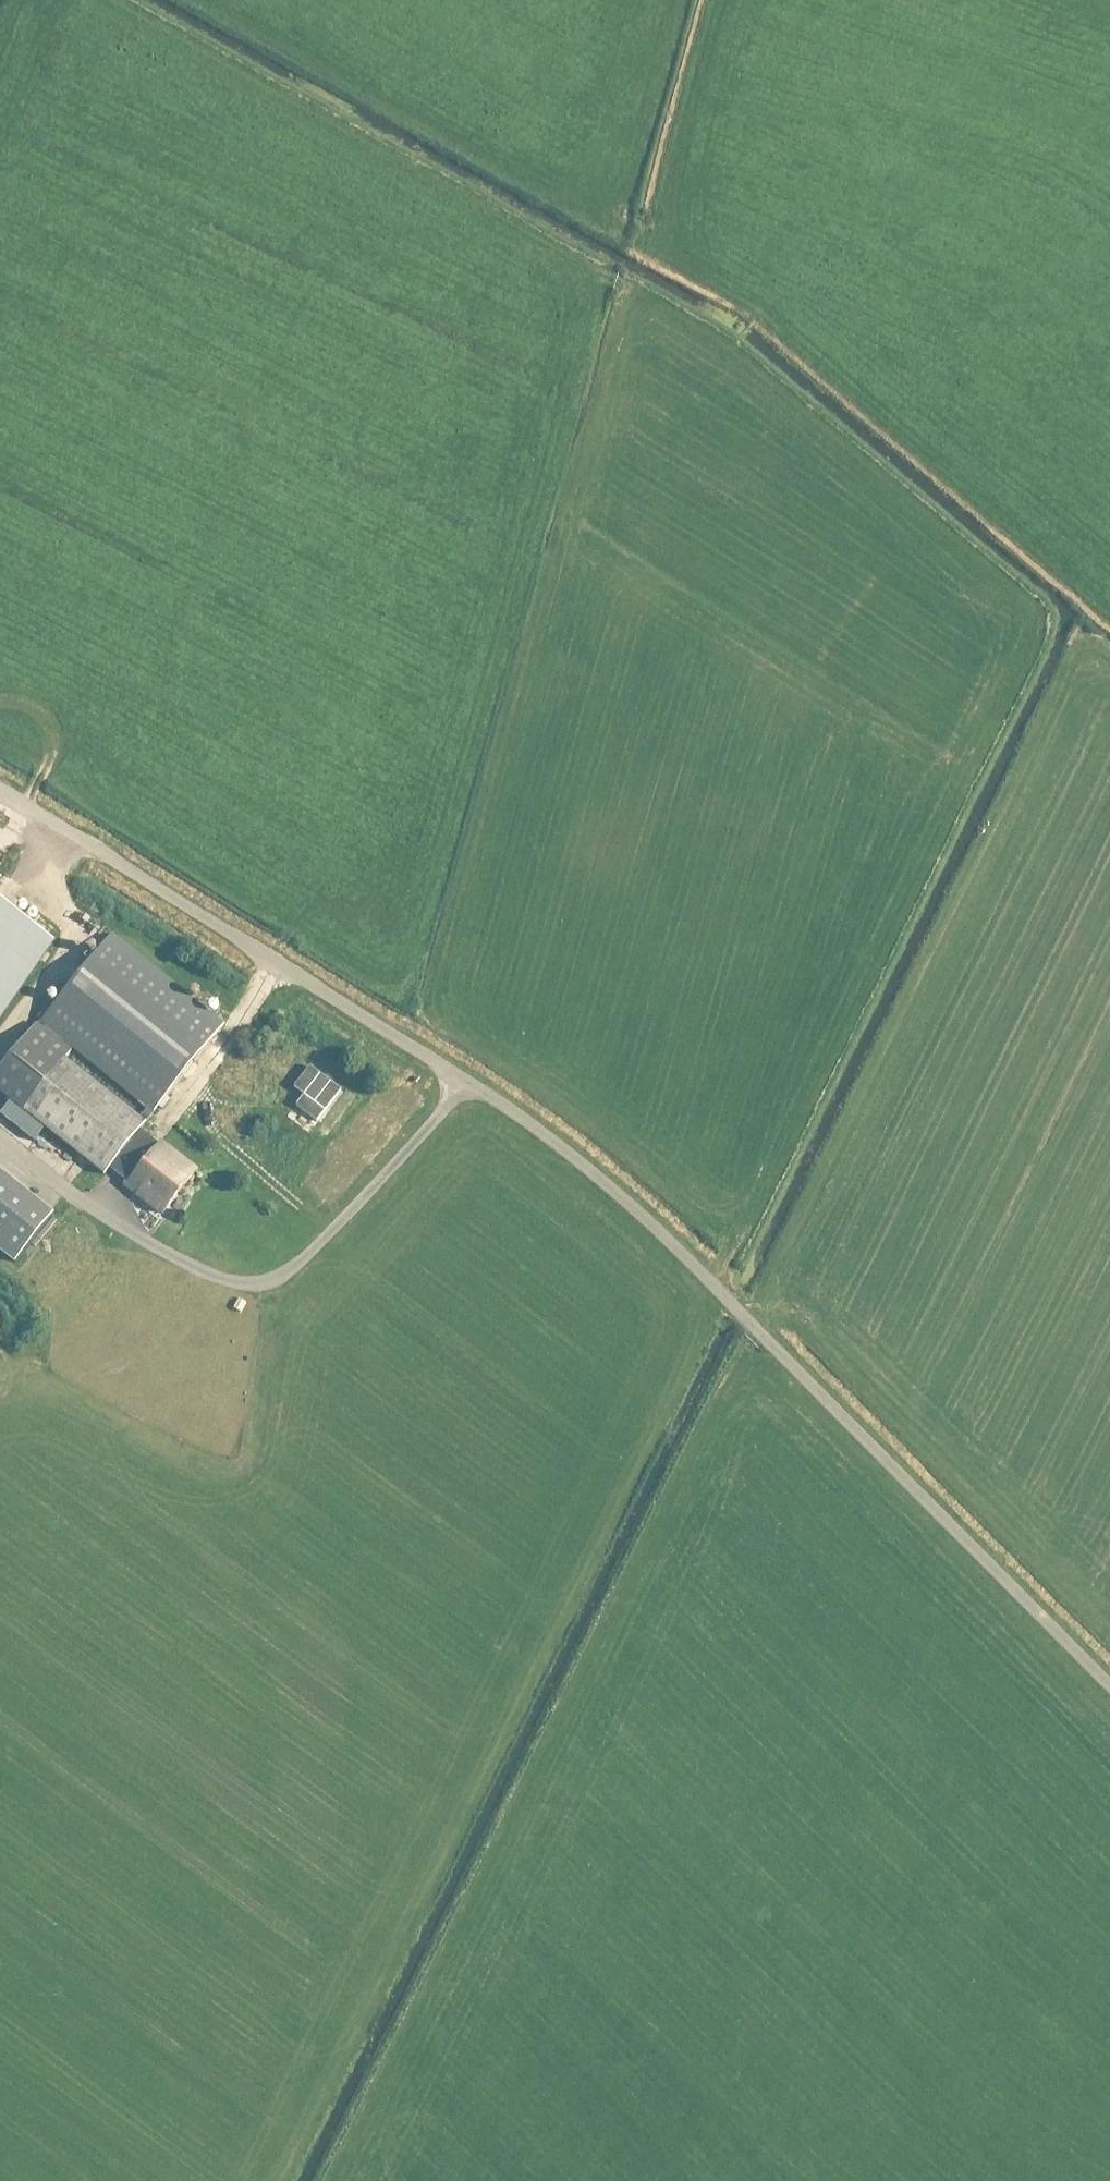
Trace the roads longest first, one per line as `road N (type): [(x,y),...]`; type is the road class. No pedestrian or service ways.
road 1 (unclassified): [(1109,1685),(652,1228),(553,1143),(0,792)]

